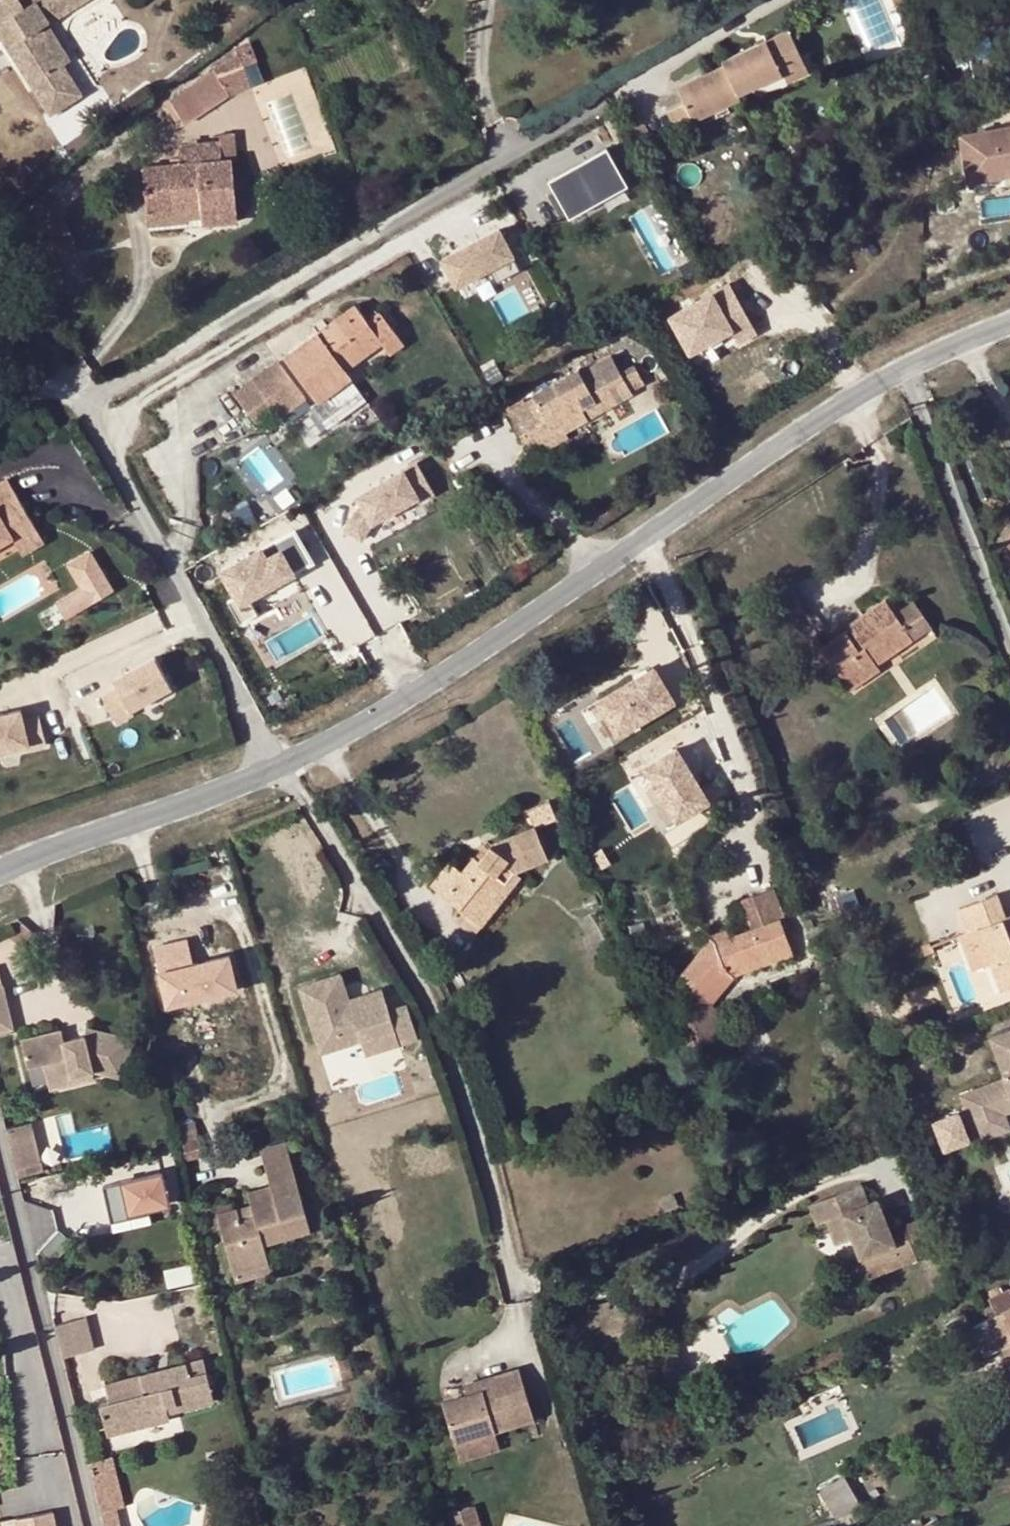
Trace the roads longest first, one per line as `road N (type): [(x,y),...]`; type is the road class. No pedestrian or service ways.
road 1 (residential): [(755,0),(119,381),(91,406),(90,424),(282,769)]
road 2 (tertiary): [(282,769),(902,367)]
road 3 (residential): [(512,1272),(451,1052),(392,940),(282,769)]
road 4 (residential): [(90,1525),(0,1171)]
road 5 (tertiary): [(0,868),(282,769)]
road 6 (residential): [(1009,642),(902,367)]

